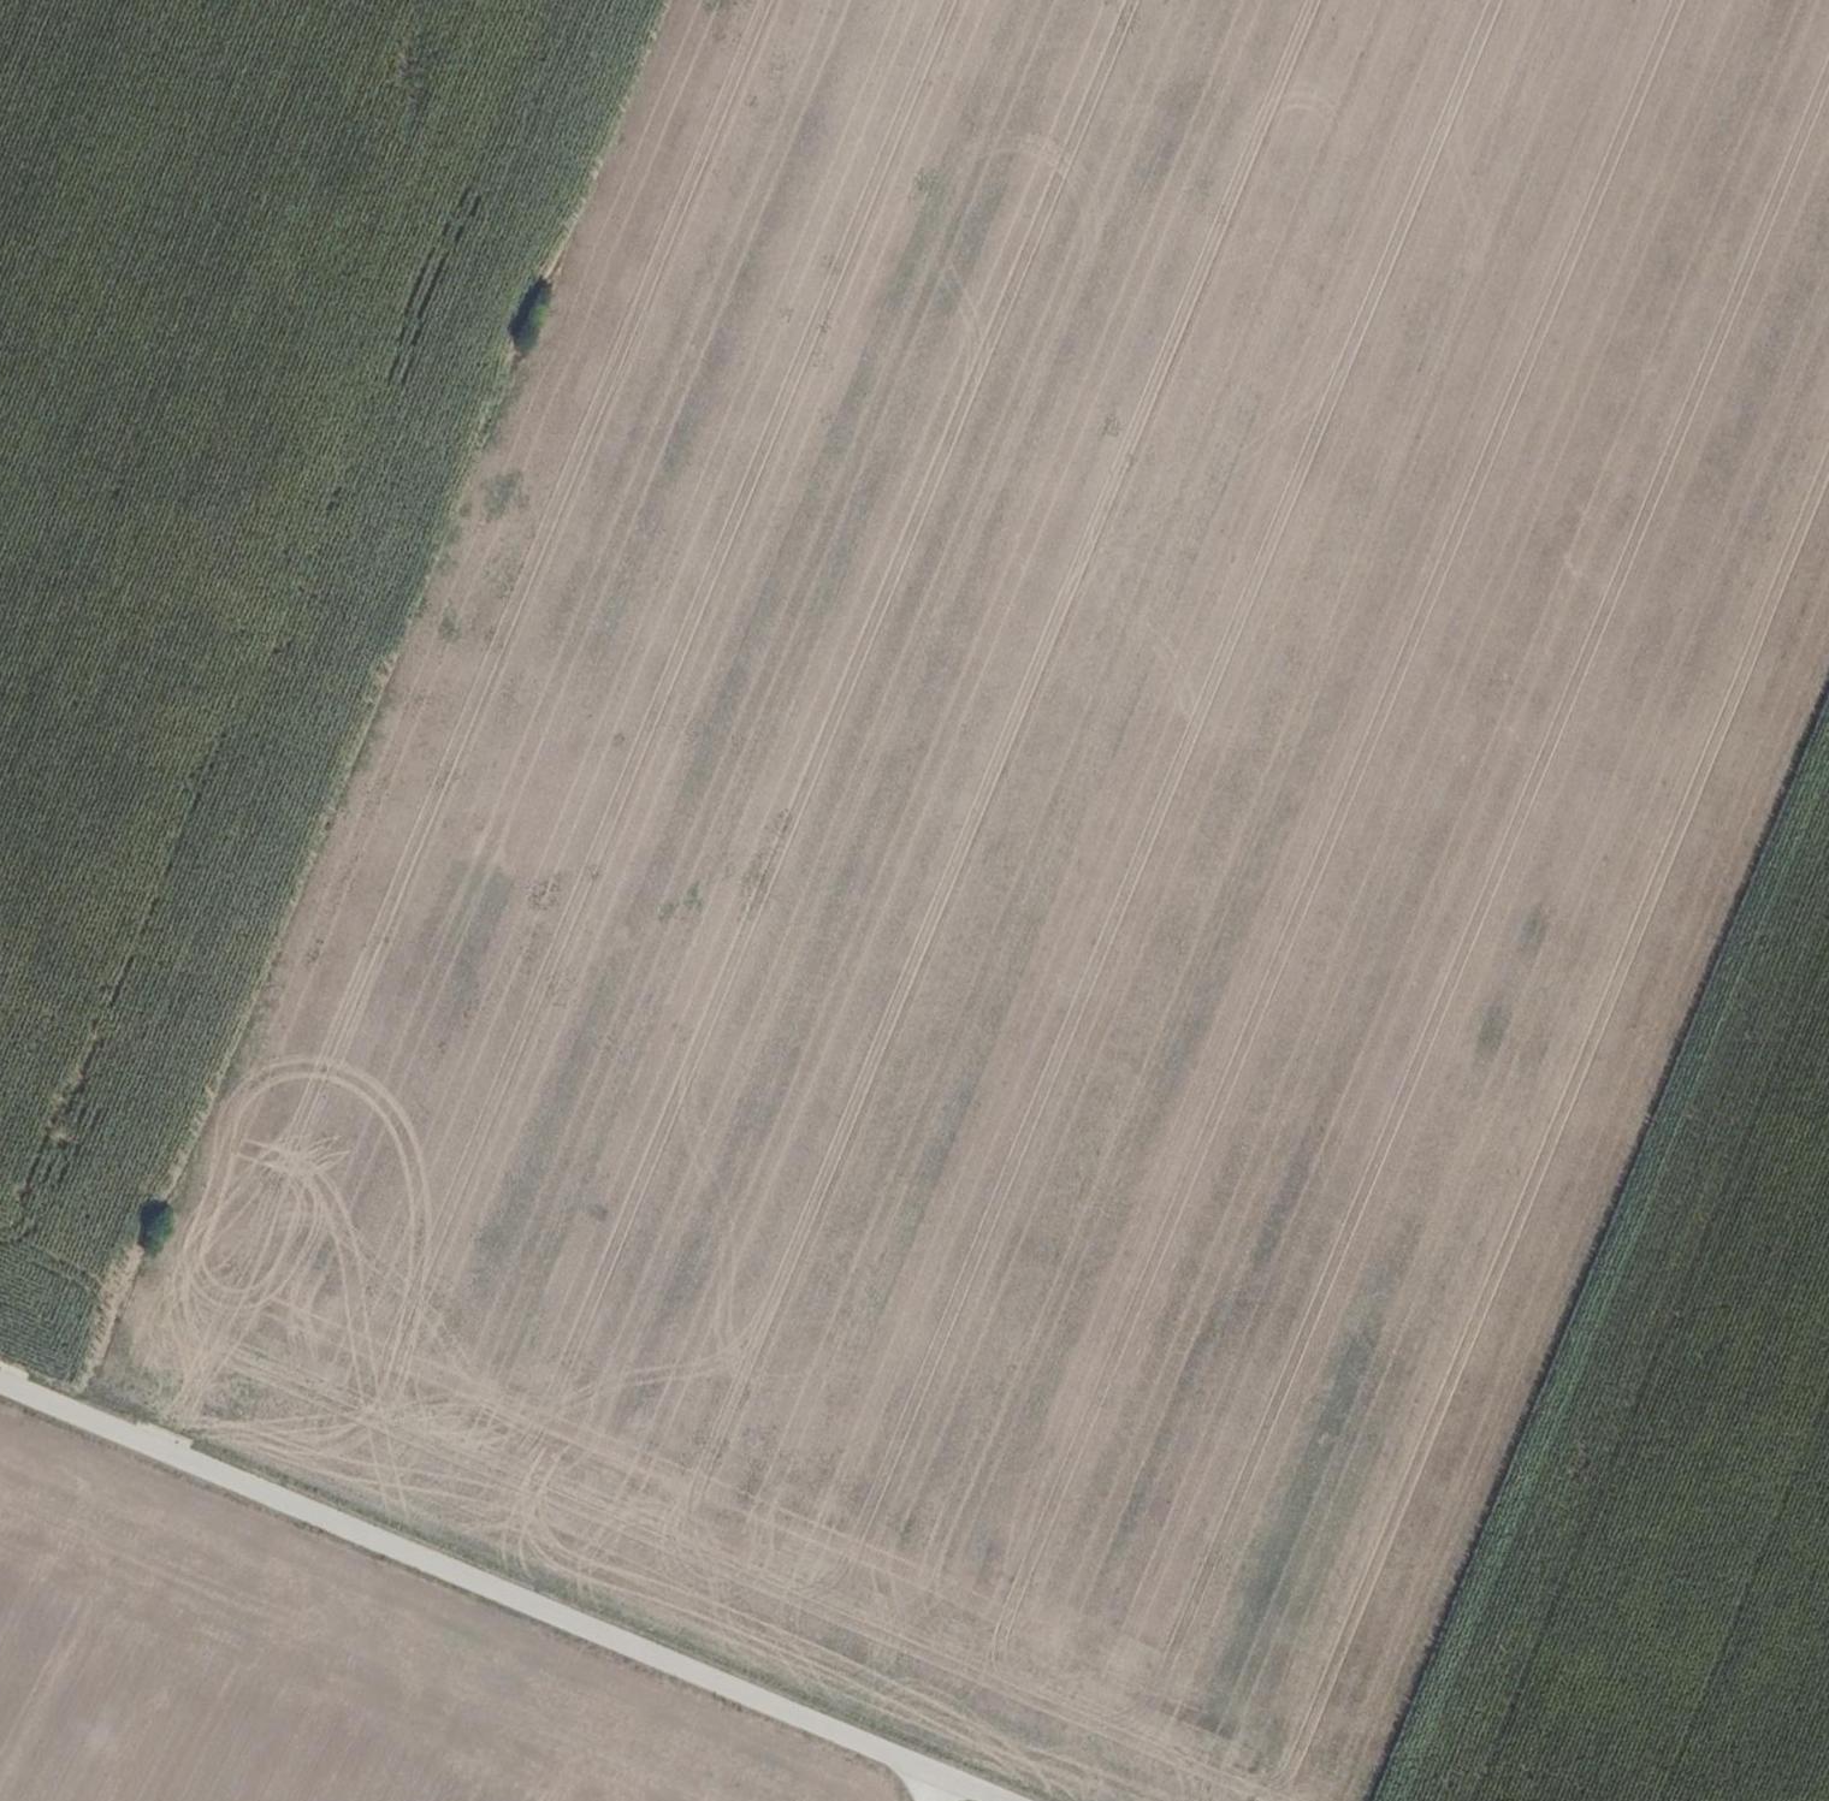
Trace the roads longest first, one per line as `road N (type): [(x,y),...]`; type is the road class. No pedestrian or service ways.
road 1 (track): [(0,1381),(897,1757)]

